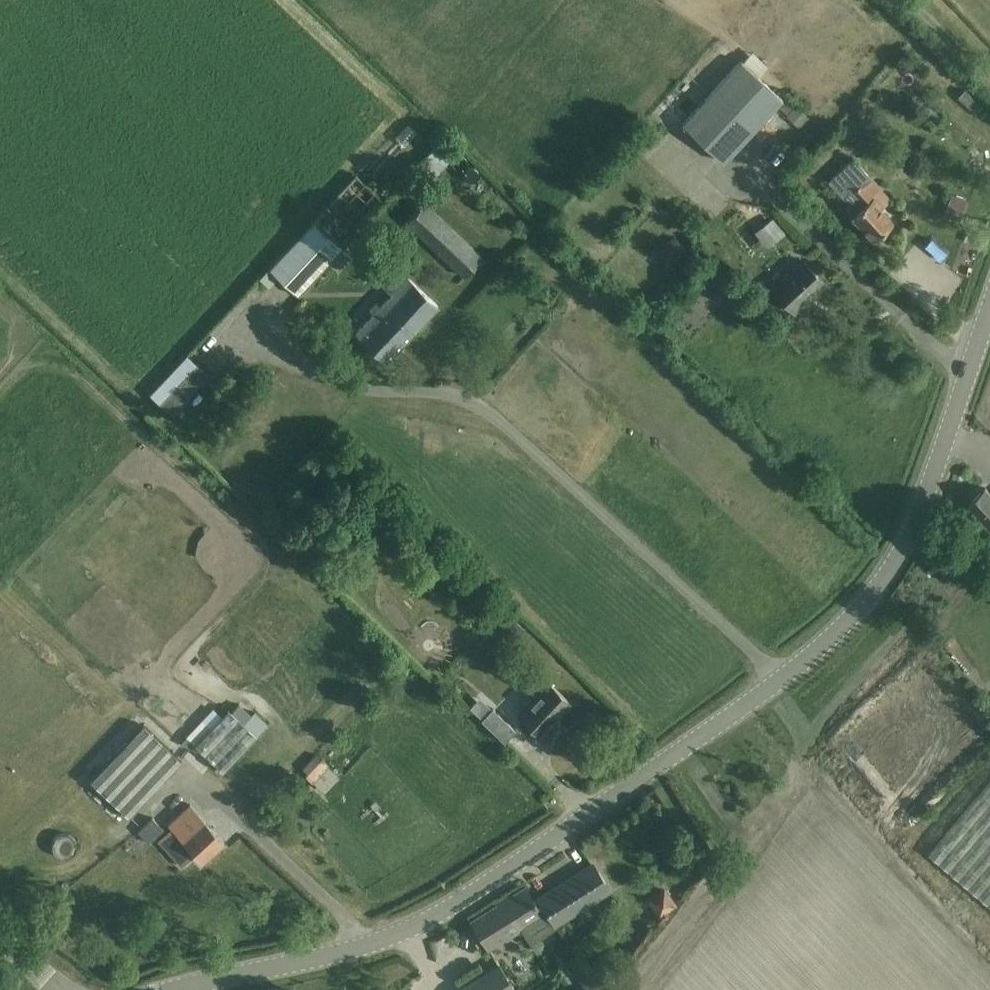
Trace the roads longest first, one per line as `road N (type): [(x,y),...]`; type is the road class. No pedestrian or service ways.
road 1 (tertiary): [(179,989),(411,931),(829,635),(906,533),(989,303)]

